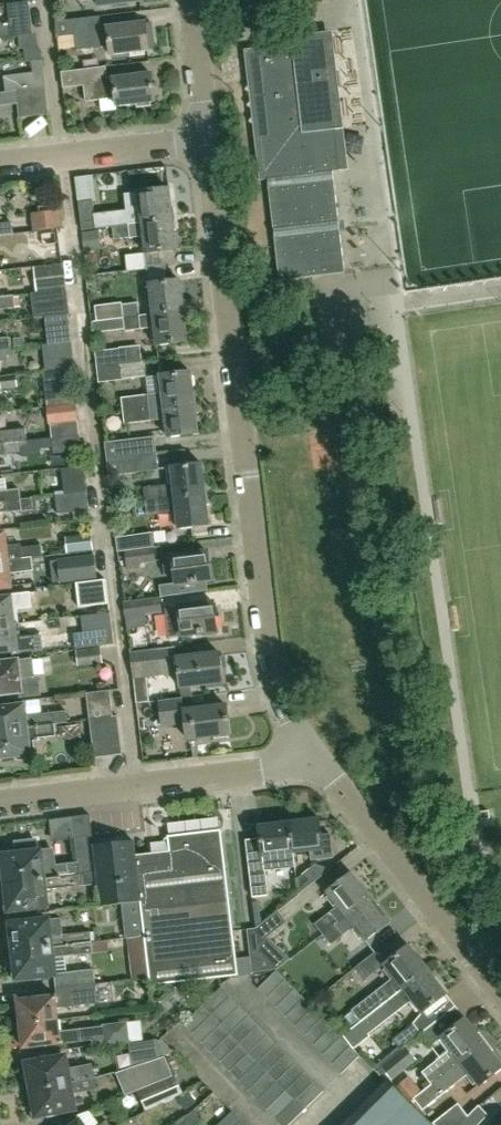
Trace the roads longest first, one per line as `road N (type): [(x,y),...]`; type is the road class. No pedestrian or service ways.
road 1 (track): [(500,867),(482,870),(392,304),(500,289)]
road 2 (residential): [(313,754),(270,663),(207,143)]
road 3 (residential): [(0,805),(259,772),(313,754)]
road 4 (residential): [(500,1004),(313,754)]
road 5 (residential): [(0,162),(207,143)]
road 6 (residential): [(207,143),(190,0)]

